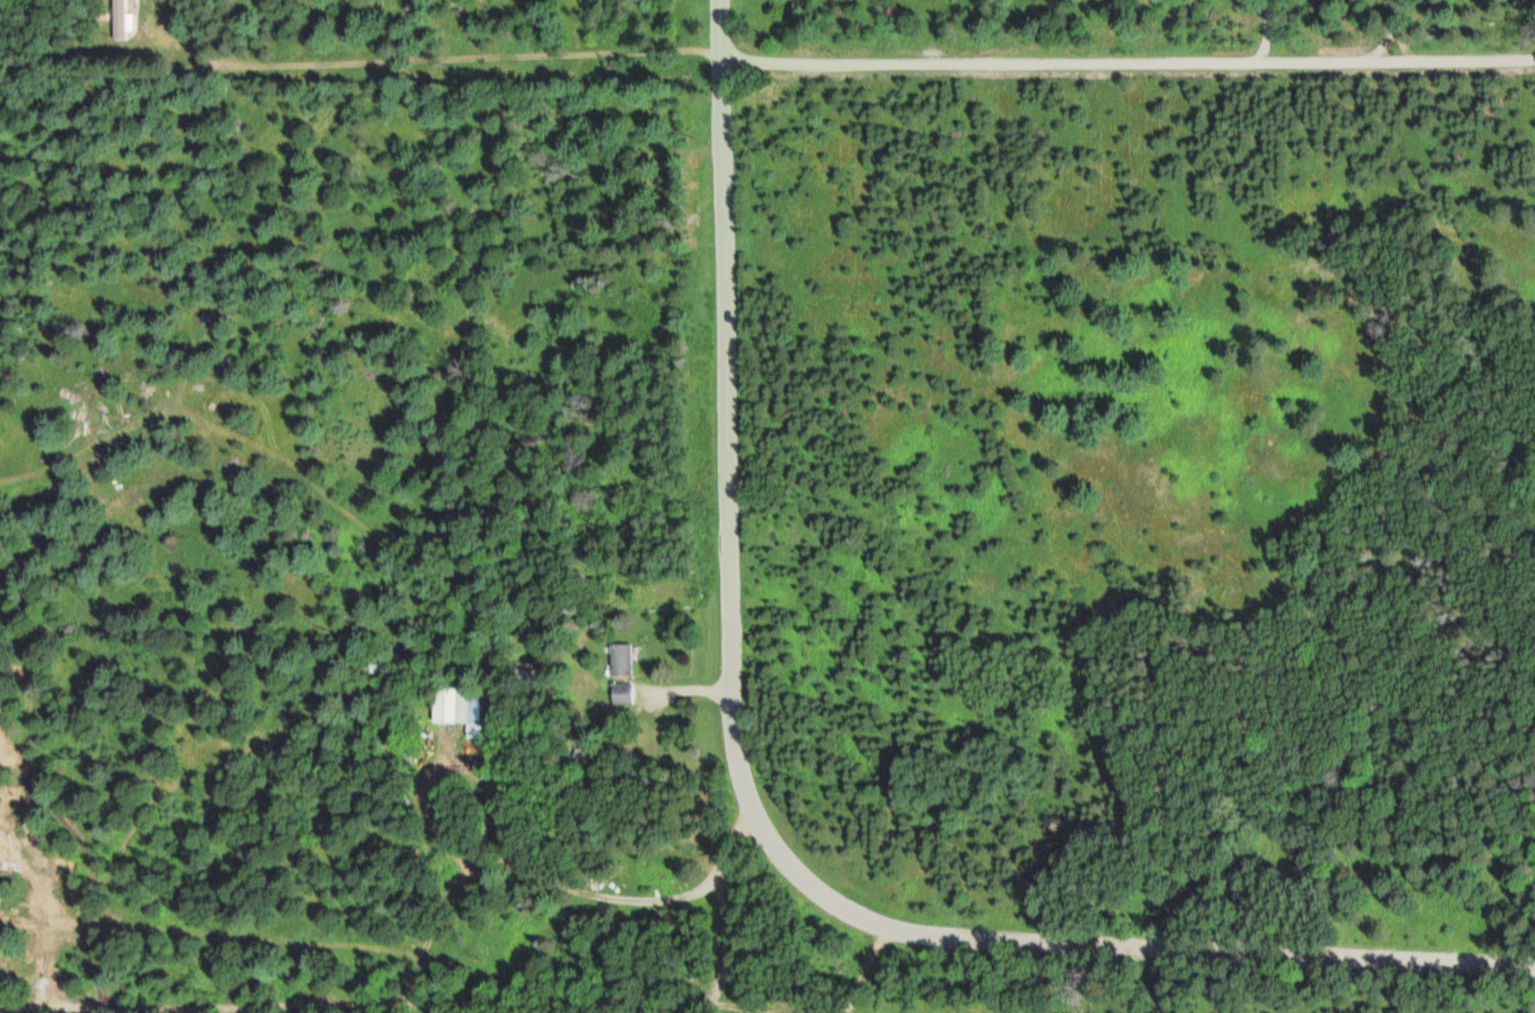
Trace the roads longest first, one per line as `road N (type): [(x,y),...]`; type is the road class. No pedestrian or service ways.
road 1 (tertiary): [(1534,965),(935,935),(882,927),(816,891),(784,860),(751,814),(730,687),(720,0)]
road 2 (residential): [(719,65),(1534,63)]

